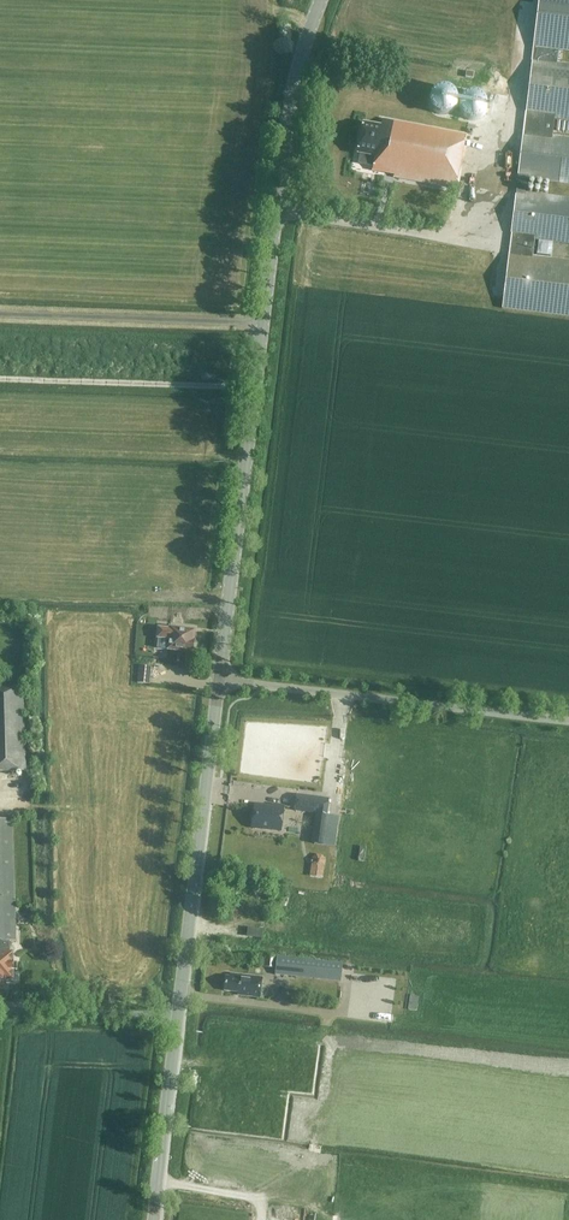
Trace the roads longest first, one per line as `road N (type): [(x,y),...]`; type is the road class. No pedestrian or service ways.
road 1 (tertiary): [(218,680),(261,324)]
road 2 (unclassified): [(568,720),(218,680)]
road 3 (tertiary): [(177,1018),(218,680)]
road 4 (tertiary): [(261,324),(283,131),(323,0)]
road 5 (unclassified): [(261,324),(0,315)]
road 6 (tertiary): [(152,1219),(177,1018)]
road 7 (unclassified): [(0,1005),(177,1018)]

